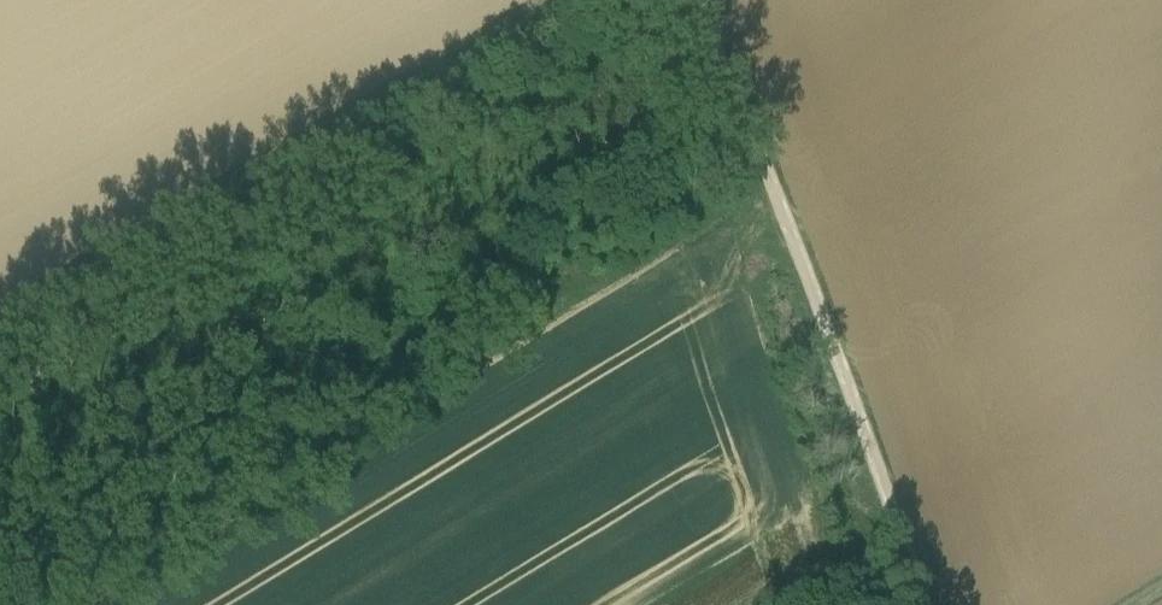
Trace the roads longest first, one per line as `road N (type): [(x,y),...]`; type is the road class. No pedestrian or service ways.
road 1 (track): [(699,0),(924,604)]

